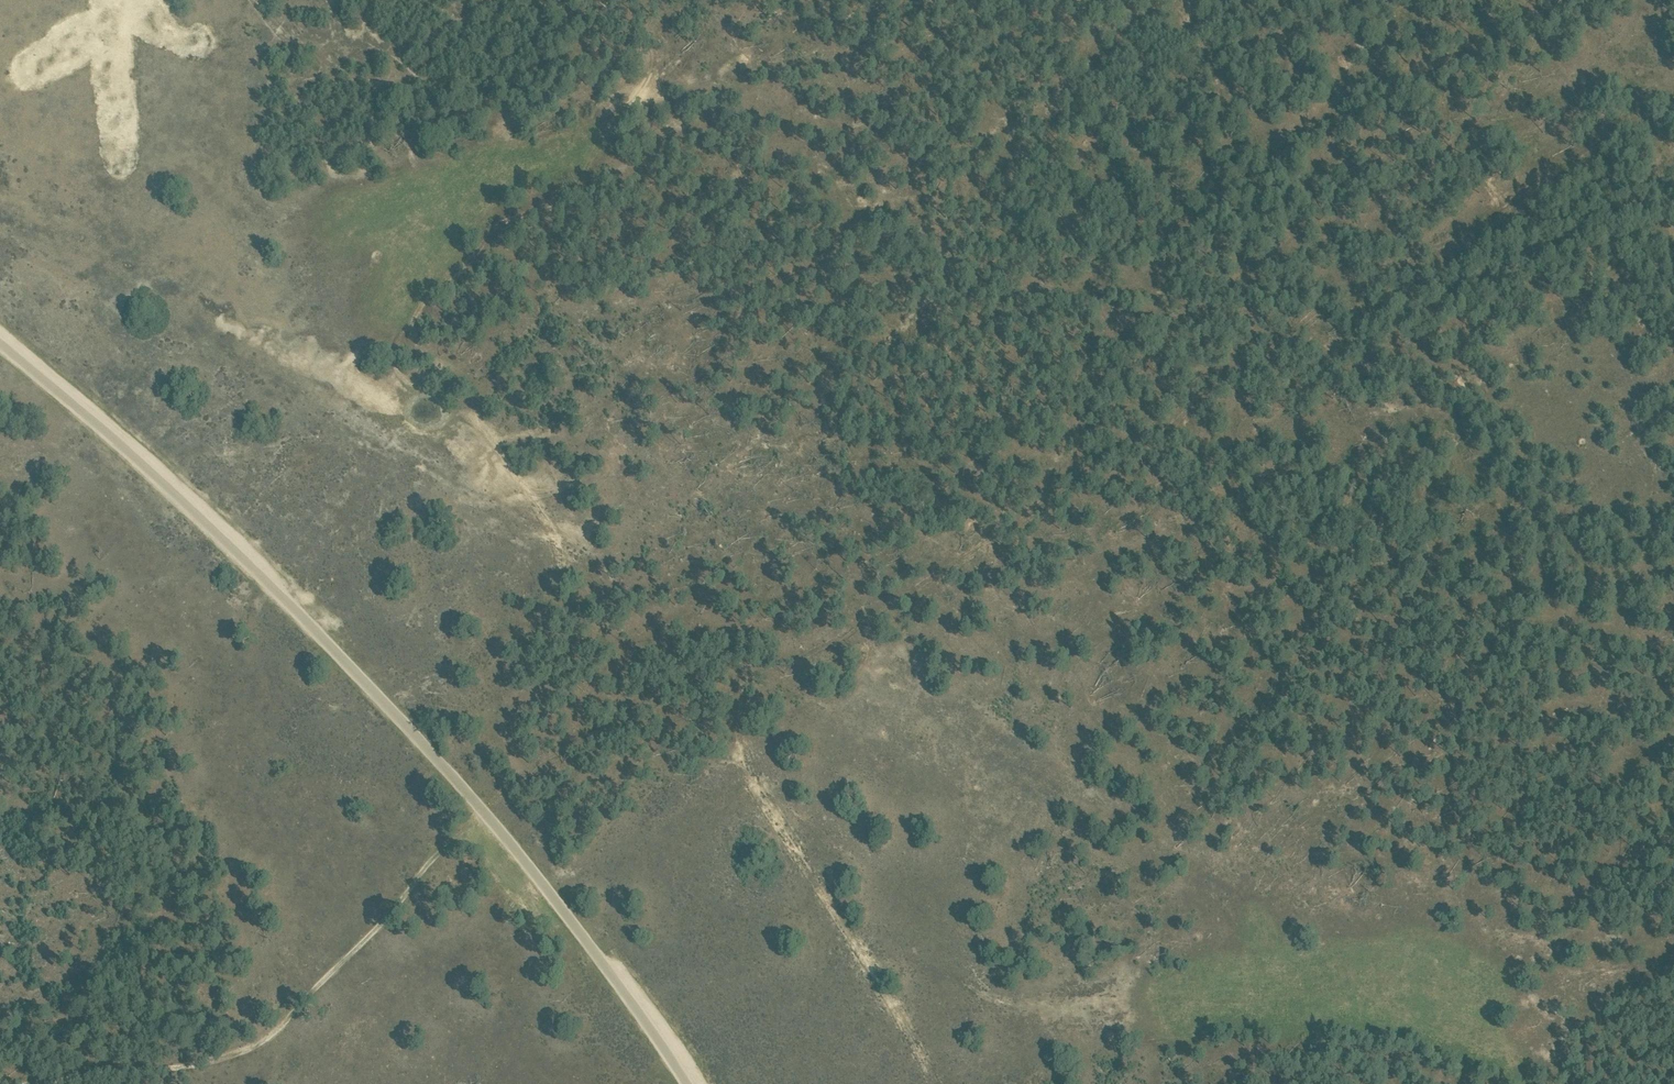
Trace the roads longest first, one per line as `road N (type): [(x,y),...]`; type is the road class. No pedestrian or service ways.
road 1 (unclassified): [(686,1083),(509,842),(368,684),(170,490),(0,345)]
road 2 (track): [(480,809),(256,1045),(233,1056),(6,1083)]

